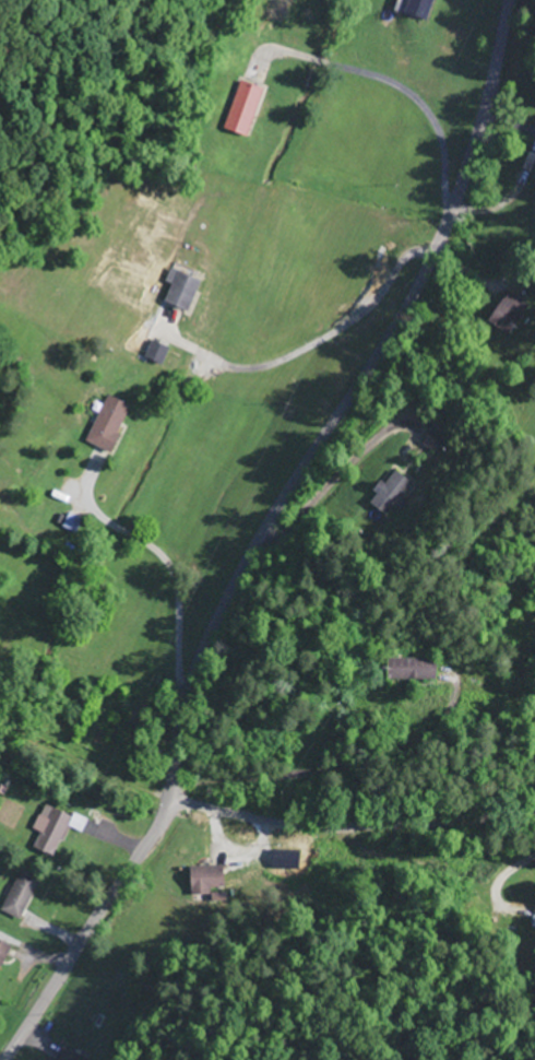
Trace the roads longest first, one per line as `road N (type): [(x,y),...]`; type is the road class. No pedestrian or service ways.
road 1 (residential): [(3,1059),(157,825),(202,649),(257,540),(427,269),(484,116),(510,0)]
road 2 (residential): [(534,818),(330,827),(167,799)]
road 3 (residential): [(167,799),(0,725)]

